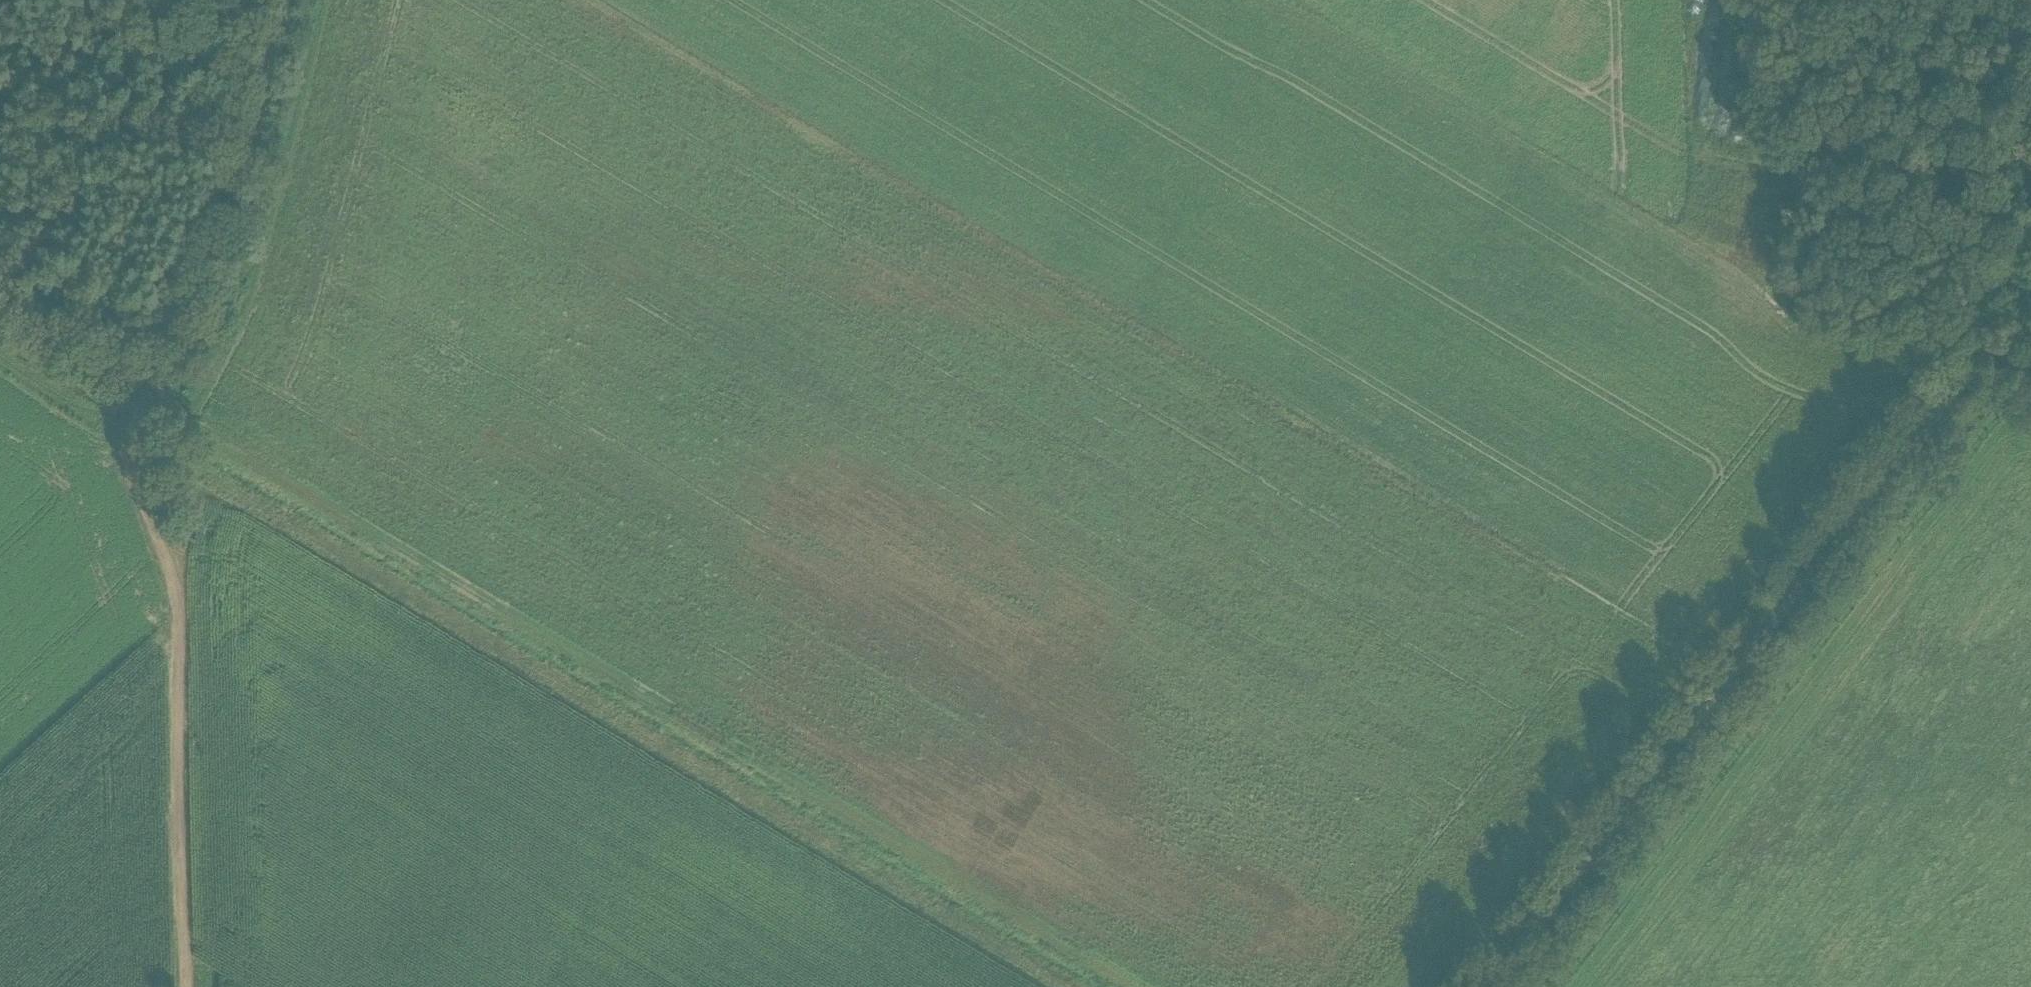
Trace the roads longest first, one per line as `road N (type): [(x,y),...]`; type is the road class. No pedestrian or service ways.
road 1 (track): [(186,986),(169,561),(128,493),(132,438)]
road 2 (track): [(132,438),(163,323),(232,179),(292,0)]
road 3 (track): [(1775,0),(1801,26),(1847,133),(1874,153),(2030,224)]
road 4 (track): [(2030,220),(1919,363)]
road 5 (track): [(0,356),(132,438)]

